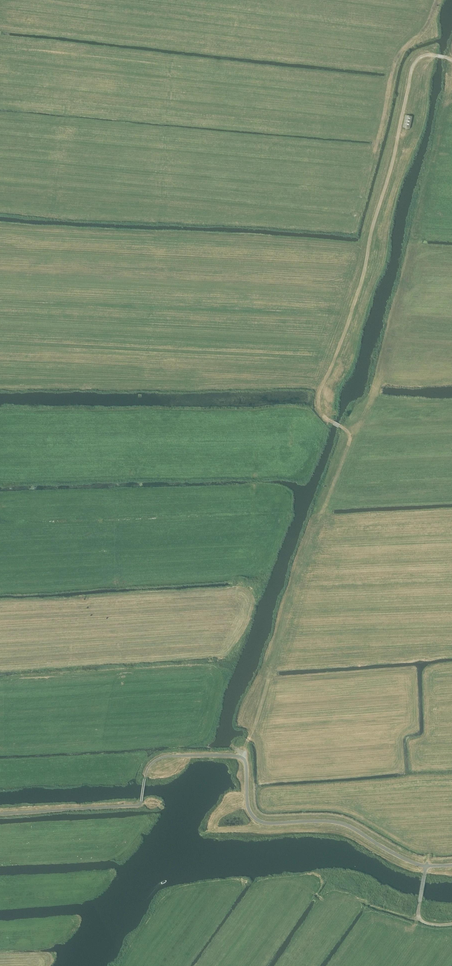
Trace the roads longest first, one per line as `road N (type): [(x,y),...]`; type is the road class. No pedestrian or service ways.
road 1 (track): [(451,60),(422,57),(412,69),(362,280),(319,391),(320,413),(349,439),(321,518)]
road 2 (track): [(451,107),(385,361),(348,432)]
road 3 (unclassified): [(233,757),(245,764),(248,807),(261,822),(344,825),(418,865),(451,866)]

